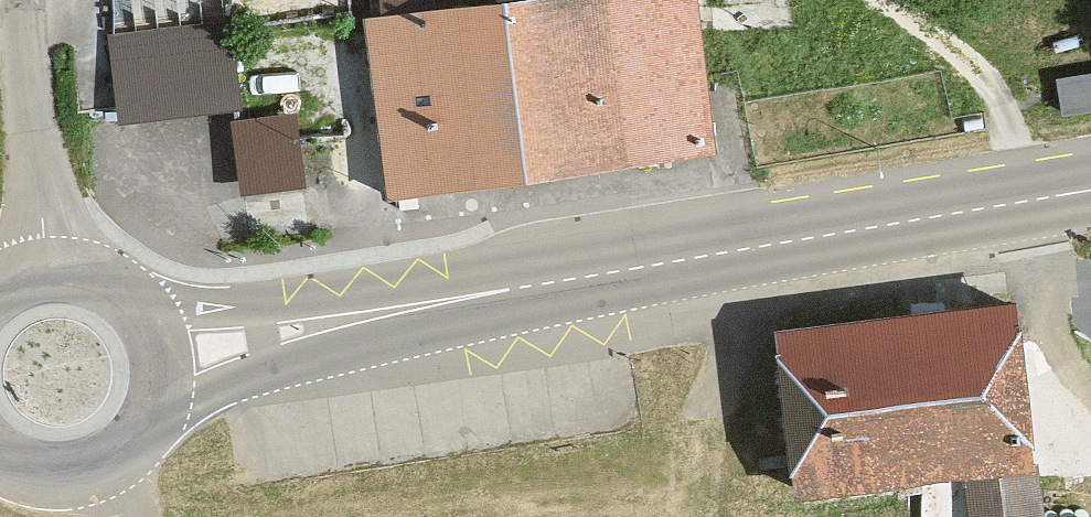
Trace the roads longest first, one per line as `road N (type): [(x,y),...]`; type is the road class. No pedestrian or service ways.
road 1 (primary): [(1090,188),(158,349)]
road 2 (unclassified): [(56,268),(23,0)]
road 3 (primary): [(0,467),(53,483),(115,464),(154,413),(158,349)]
road 4 (track): [(1029,200),(1067,339),(1090,360)]
road 5 (primary): [(158,349),(121,291),(56,268)]

